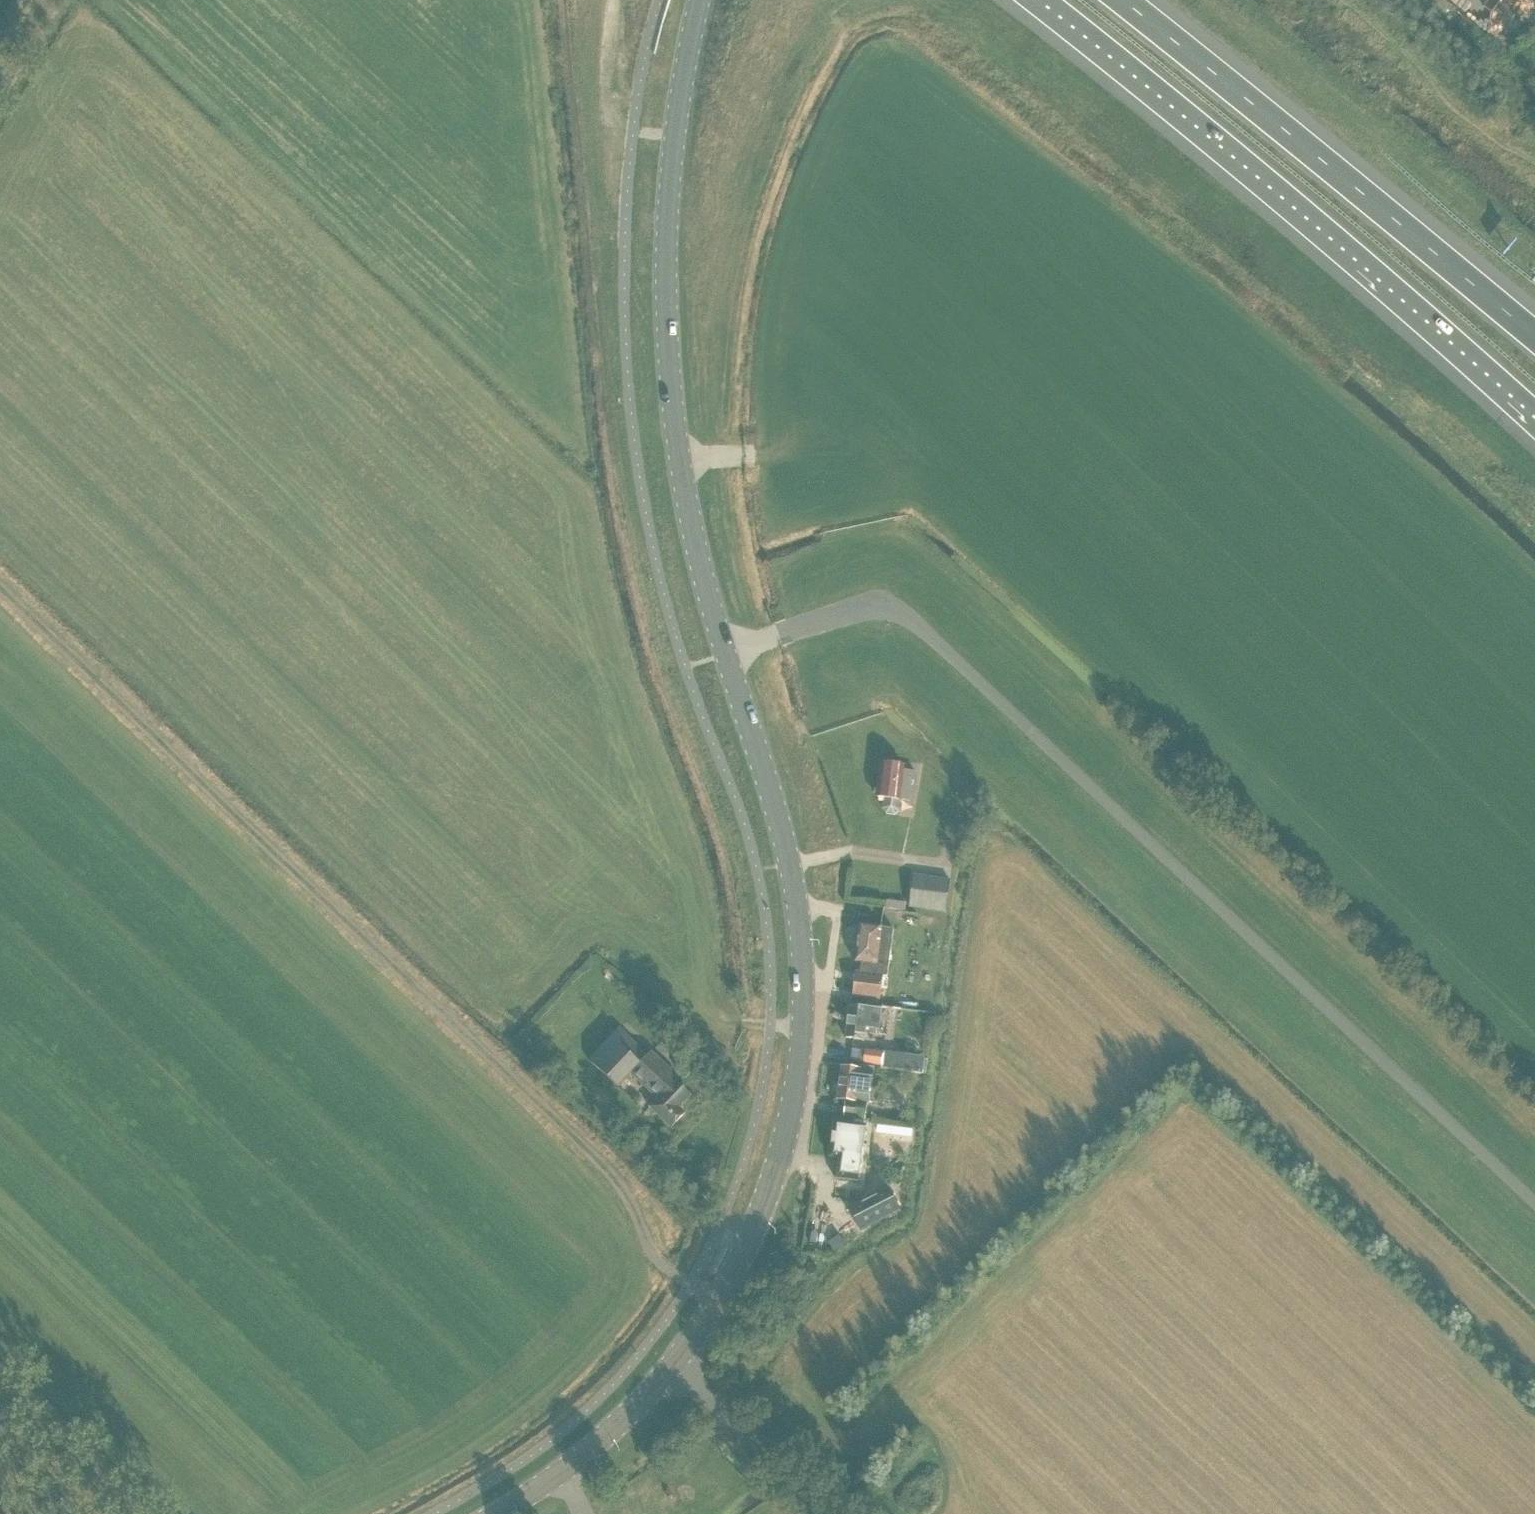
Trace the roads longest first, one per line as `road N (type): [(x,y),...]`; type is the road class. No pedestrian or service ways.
road 1 (tertiary): [(497,1513),(609,1434),(723,1292),(772,1184),(799,1063),(800,922),(777,809),(697,561),(673,411),(671,149),(698,0)]
road 2 (track): [(718,1299),(688,1286),(653,1251),(617,1180),(0,590)]
road 3 (motorway): [(1036,0),(1282,198),(1534,417)]
road 4 (motorway): [(1534,335),(1125,0)]

